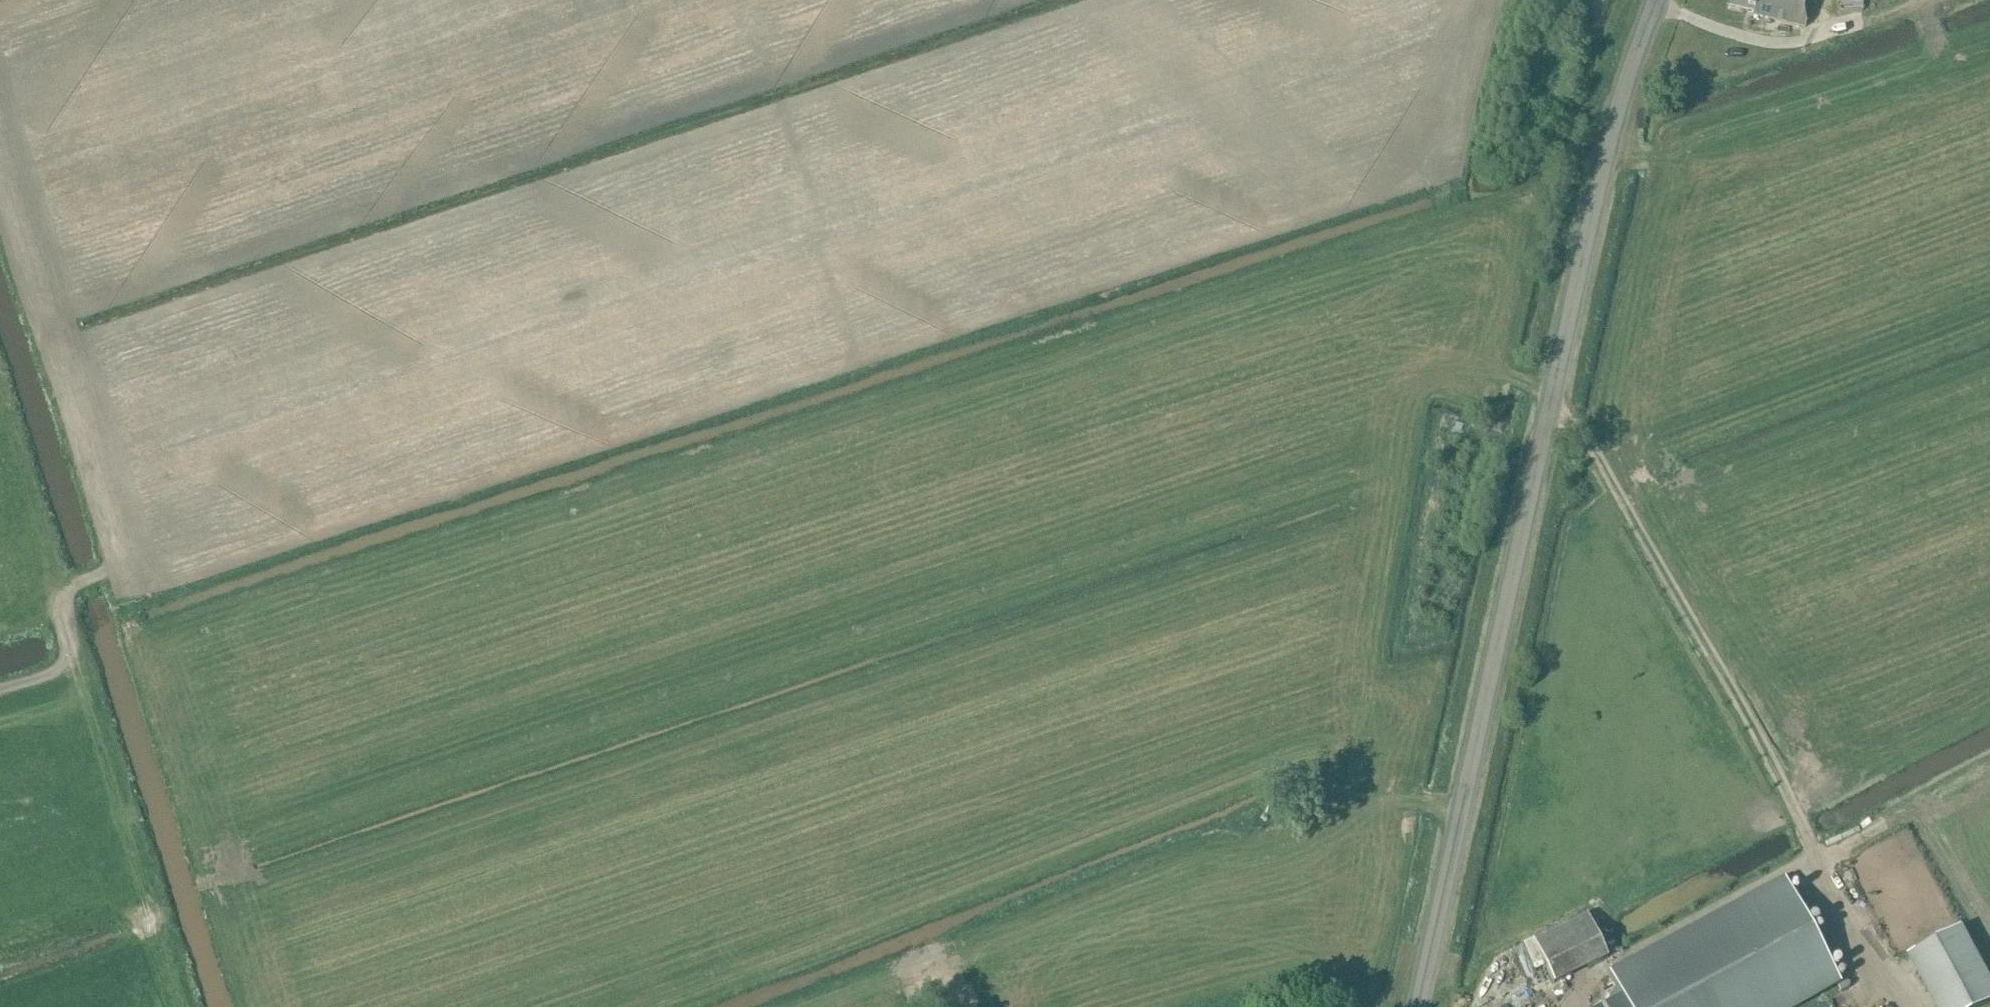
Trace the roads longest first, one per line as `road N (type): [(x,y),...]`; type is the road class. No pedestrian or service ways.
road 1 (tertiary): [(1422,1006),(1595,198),(1656,0)]

